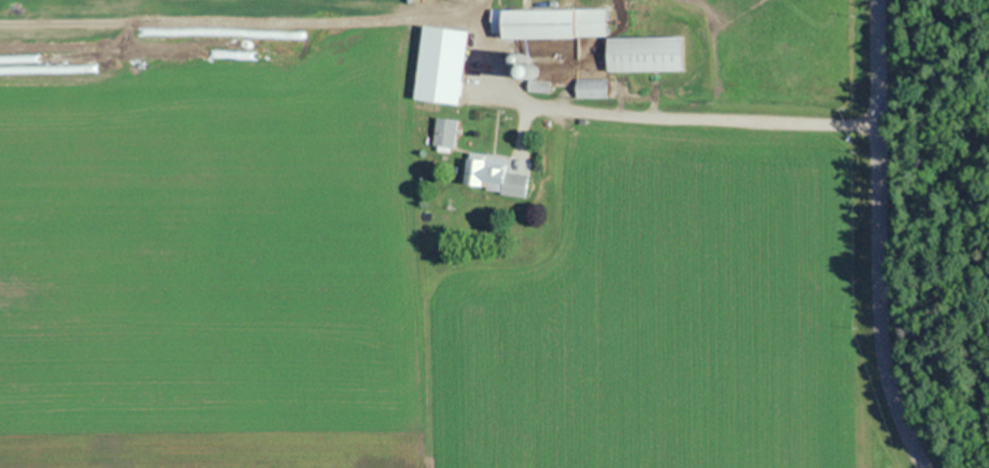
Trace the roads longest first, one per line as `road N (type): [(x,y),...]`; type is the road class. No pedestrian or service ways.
road 1 (track): [(0,28),(416,21),(475,10),(498,73),(526,108)]
road 2 (residential): [(925,467),(889,384),(878,320),(876,0)]
road 3 (track): [(416,21),(406,180),(426,329),(427,467)]

